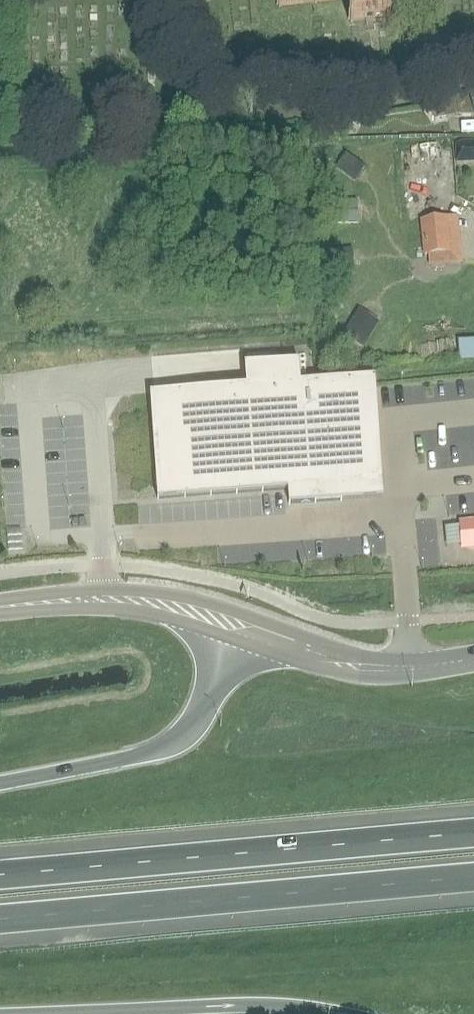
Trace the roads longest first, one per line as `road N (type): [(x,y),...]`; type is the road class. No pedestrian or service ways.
road 1 (motorway): [(473,828),(0,870)]
road 2 (motorway): [(0,924),(473,883)]
road 3 (motorway): [(0,1013),(240,998),(356,1013)]
road 4 (motorway): [(235,624),(197,719),(178,739),(139,755),(0,782)]
road 5 (unclassified): [(235,624),(145,601),(0,607)]
road 6 (tertiary): [(458,661),(371,668),(235,624)]

